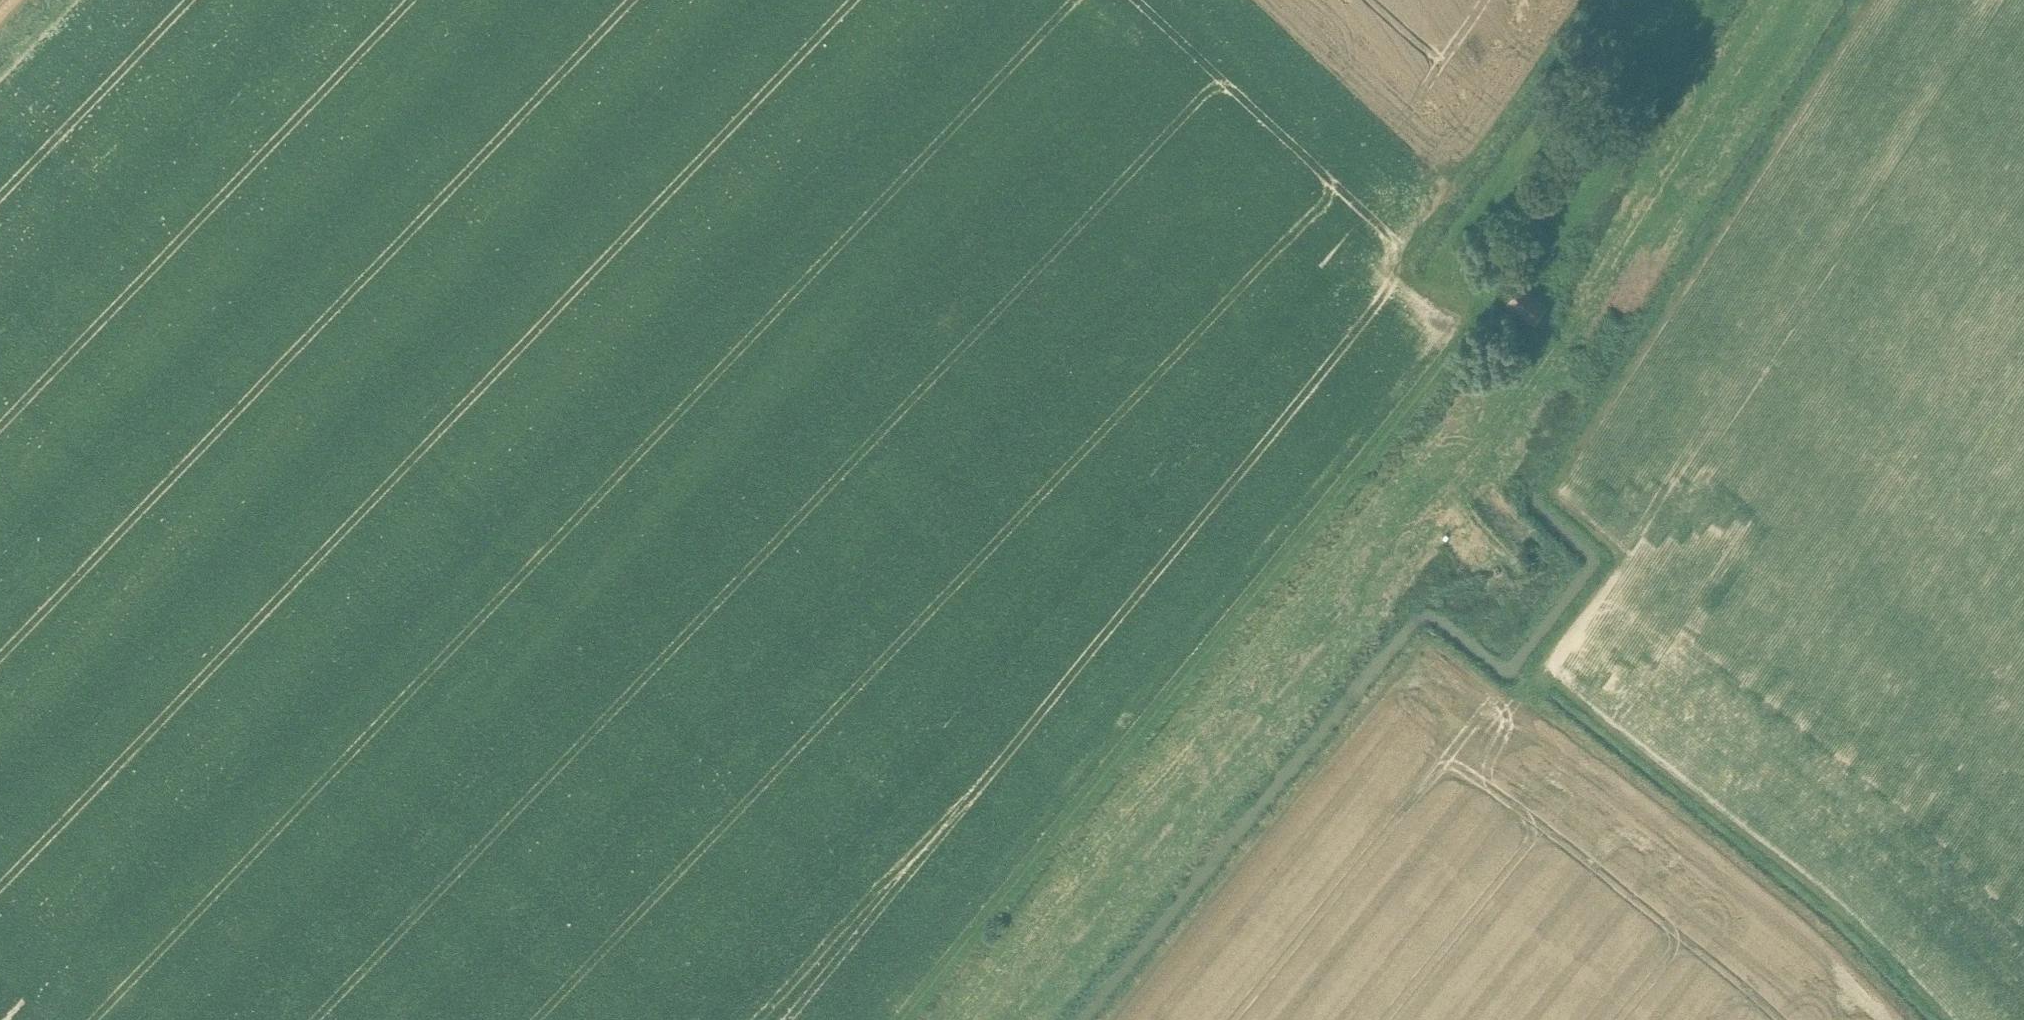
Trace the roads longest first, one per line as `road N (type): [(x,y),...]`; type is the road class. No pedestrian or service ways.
road 1 (track): [(1776,0),(1558,323),(1362,580),(997,1019)]

